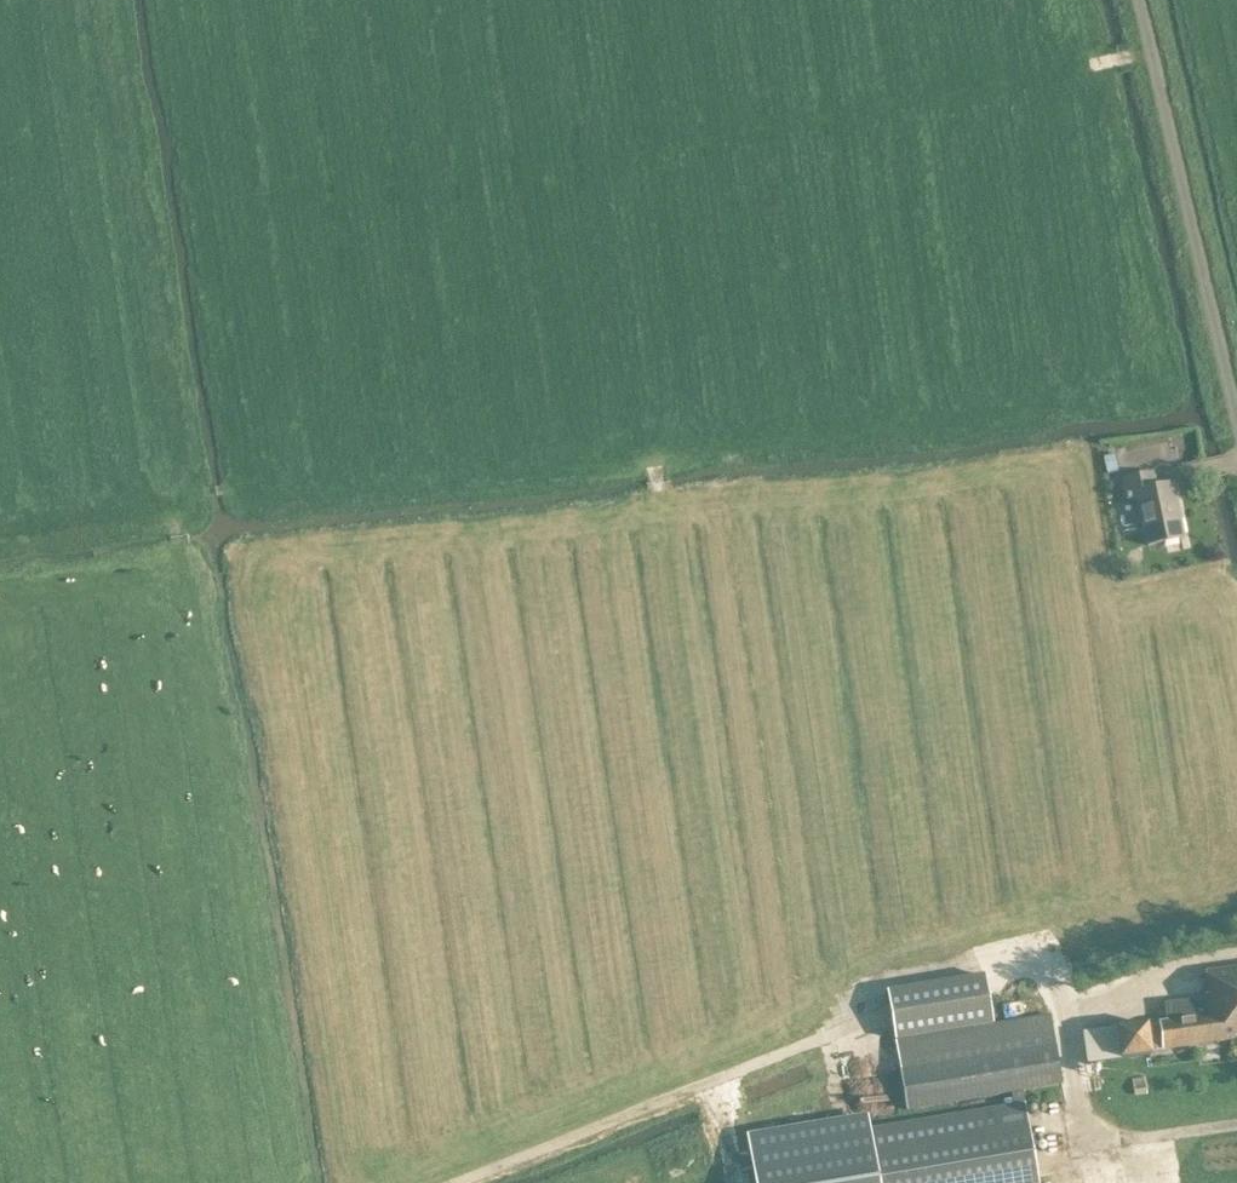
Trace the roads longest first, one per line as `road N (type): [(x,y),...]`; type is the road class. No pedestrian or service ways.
road 1 (track): [(722,1077),(850,1022),(867,979),(1039,955),(1072,1016),(1170,967),(1236,955)]
road 2 (unclassified): [(1236,420),(1143,0)]
road 3 (track): [(737,1182),(722,1077),(452,1182)]

